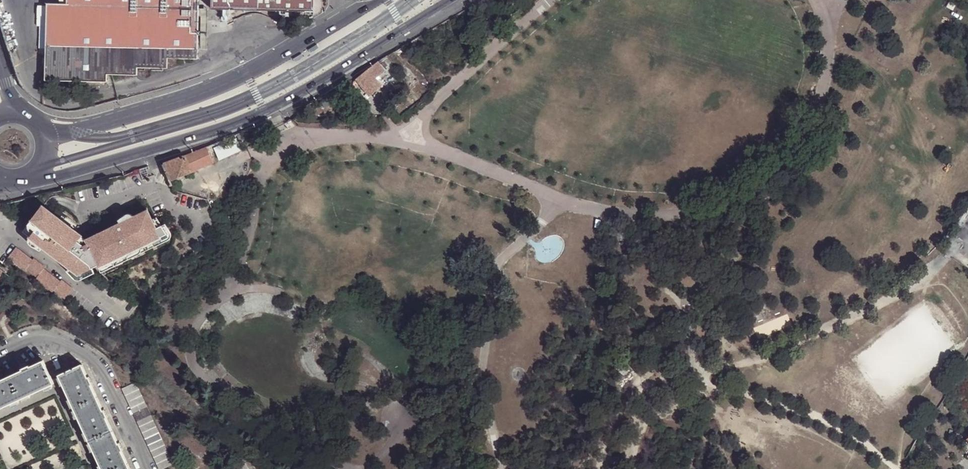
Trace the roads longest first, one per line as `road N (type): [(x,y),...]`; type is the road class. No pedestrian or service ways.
road 1 (tertiary): [(23,180),(70,173),(264,111),(451,0)]
road 2 (tertiary): [(383,0),(193,96),(70,132),(39,123)]

